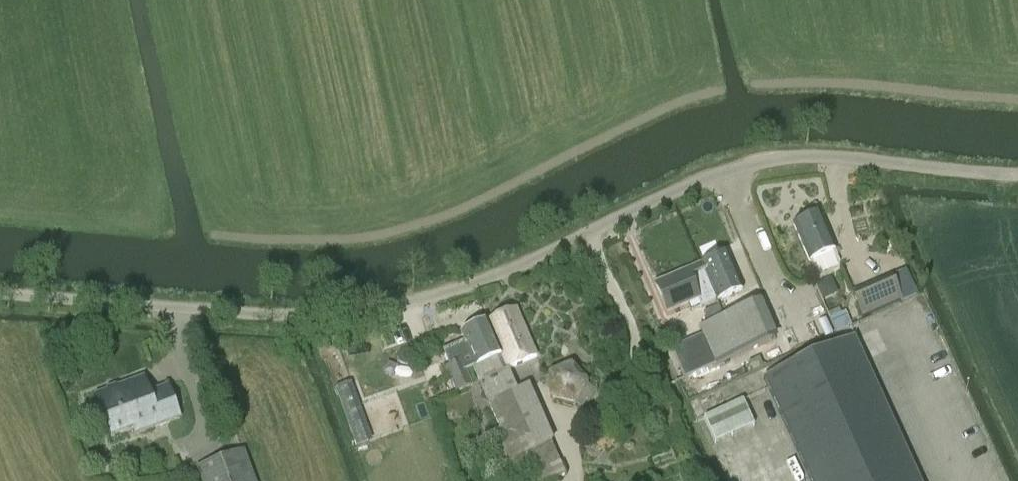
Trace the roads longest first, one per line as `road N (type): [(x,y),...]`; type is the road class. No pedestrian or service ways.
road 1 (unclassified): [(0,294),(277,316),(358,312),(509,271),(714,176),(778,159),(1017,175)]

